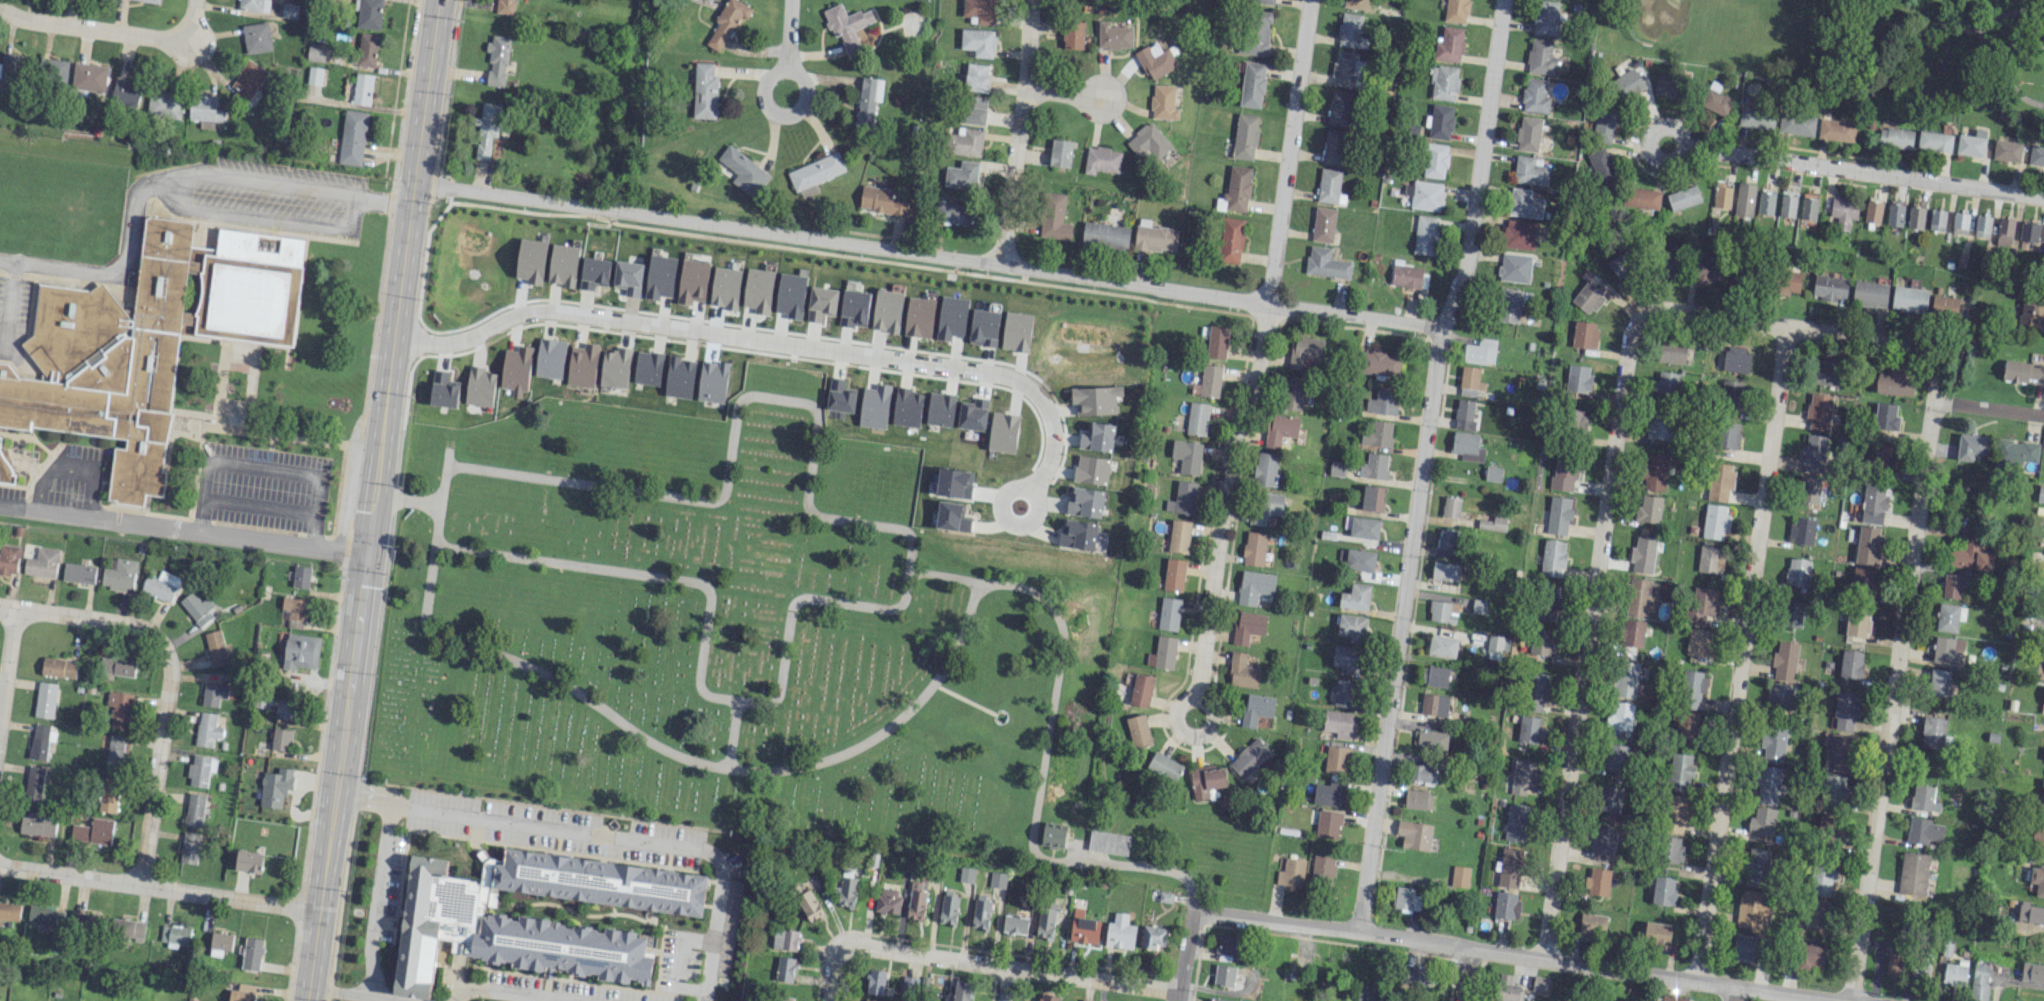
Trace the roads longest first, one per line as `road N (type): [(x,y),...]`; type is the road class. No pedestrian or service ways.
road 1 (residential): [(1442,324),(413,183)]
road 2 (secondary): [(437,0),(306,1000)]
road 3 (residential): [(1503,0),(1465,259),(1442,324),(1356,931)]
road 4 (residential): [(392,339),(449,344),(534,313),(1012,378),(1032,389),(1046,412),(1048,446),(1034,482),(1009,487),(1000,501),(1003,518),(1032,515),(1034,482)]
road 5 (residential): [(1310,0),(1195,733)]
road 6 (residential): [(1782,323),(1697,981)]
road 7 (residential): [(1639,315),(1543,960)]
road 8 (residential): [(1825,1000),(1193,911)]
road 9 (residential): [(1939,402),(1852,1000)]
road 10 (residential): [(2043,416),(1939,402),(1945,352),(1674,307),(1639,315)]
road 11 (residential): [(2043,199),(1689,149)]
road 12 (residential): [(1181,992),(844,948)]
road 13 (residential): [(319,914),(0,866)]
road 14 (residential): [(1030,0),(1000,266)]
road 15 (residential): [(171,671),(136,884)]
road 16 (residential): [(171,671),(165,649),(145,628),(0,606)]
road 17 (residential): [(184,28),(163,38),(0,9)]
road 18 (residential): [(781,117),(799,111),(809,93),(803,75),(785,65),(766,71),(757,89),(763,108),(781,117)]
road 19 (residential): [(1689,149),(1679,131),(1664,127),(1647,149),(1662,165),(1689,149)]

